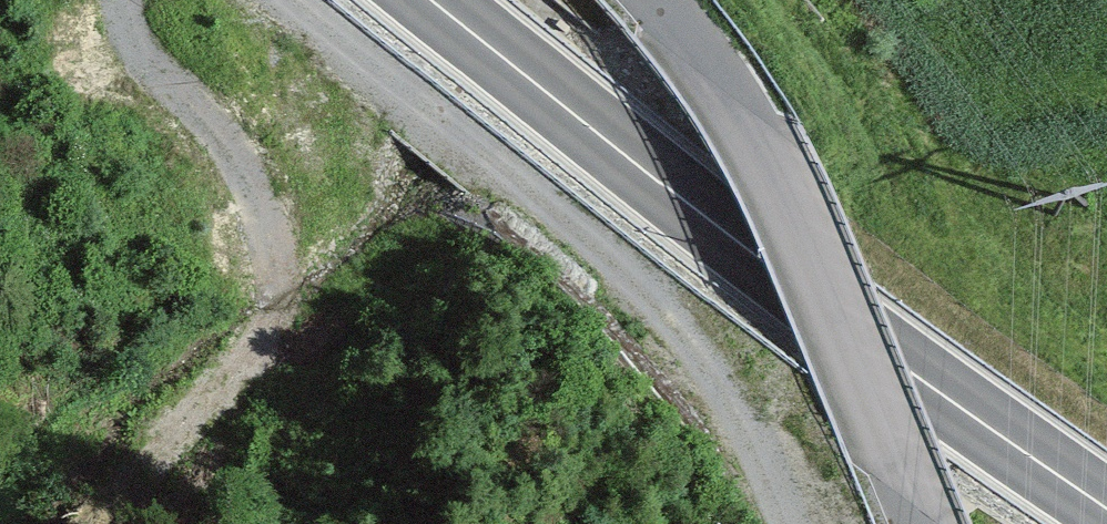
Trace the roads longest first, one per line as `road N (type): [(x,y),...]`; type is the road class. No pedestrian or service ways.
road 1 (trunk): [(1106,498),(994,423),(451,0)]
road 2 (track): [(776,523),(662,324),(606,256),(289,0)]
road 3 (unclassified): [(914,523),(775,189),(692,35),(661,0)]
road 4 (track): [(107,0),(151,71),(217,139),(266,282),(256,319),(130,450)]

